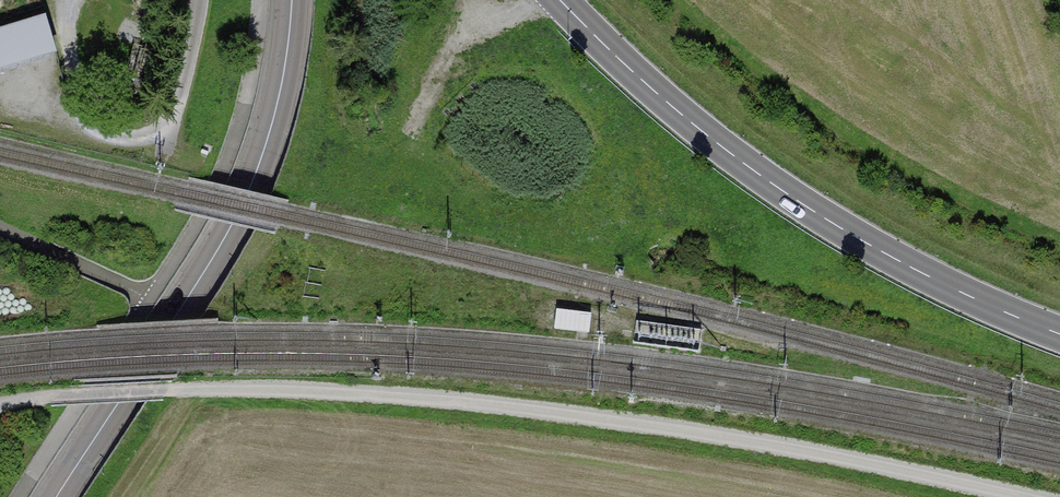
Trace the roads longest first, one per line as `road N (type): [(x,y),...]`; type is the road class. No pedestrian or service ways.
road 1 (track): [(1012,496),(828,453),(553,412),(172,388),(0,404)]
road 2 (primary): [(1059,333),(889,256),(793,198),(628,68),(560,0)]
road 3 (residential): [(54,496),(226,225),(264,147),(292,0)]
road 4 (track): [(0,231),(150,298)]

